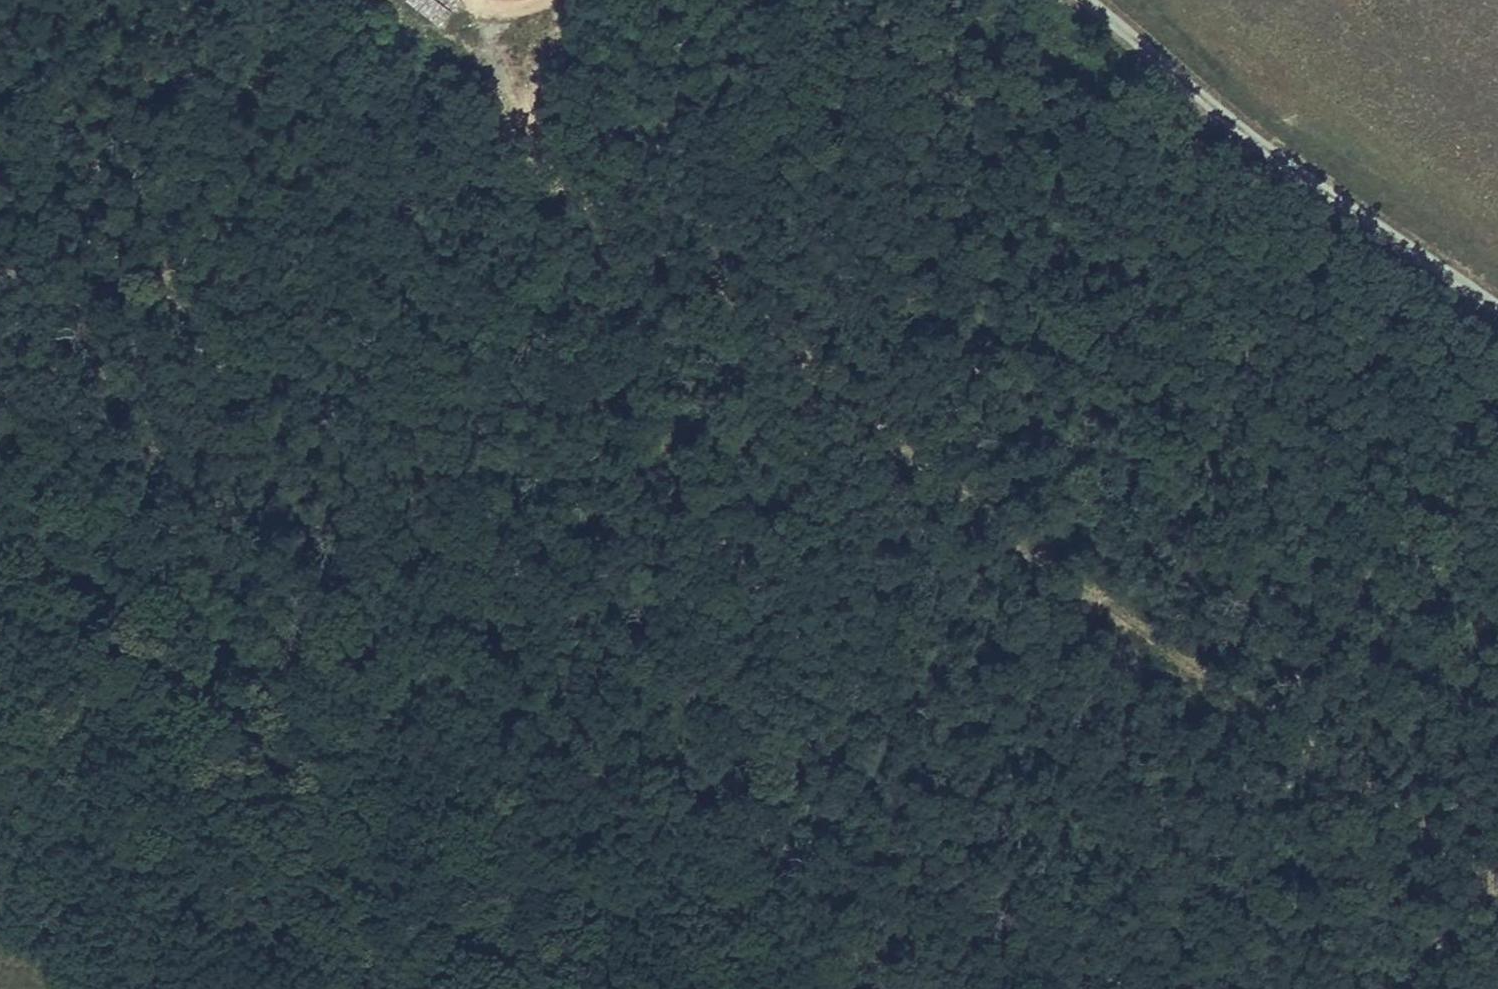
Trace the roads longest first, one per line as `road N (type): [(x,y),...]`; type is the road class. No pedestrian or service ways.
road 1 (track): [(807,988),(694,875),(627,855),(548,848),(437,741),(390,676),(365,663),(217,631),(0,503)]
road 2 (track): [(1497,309),(1243,130),(1083,0)]

